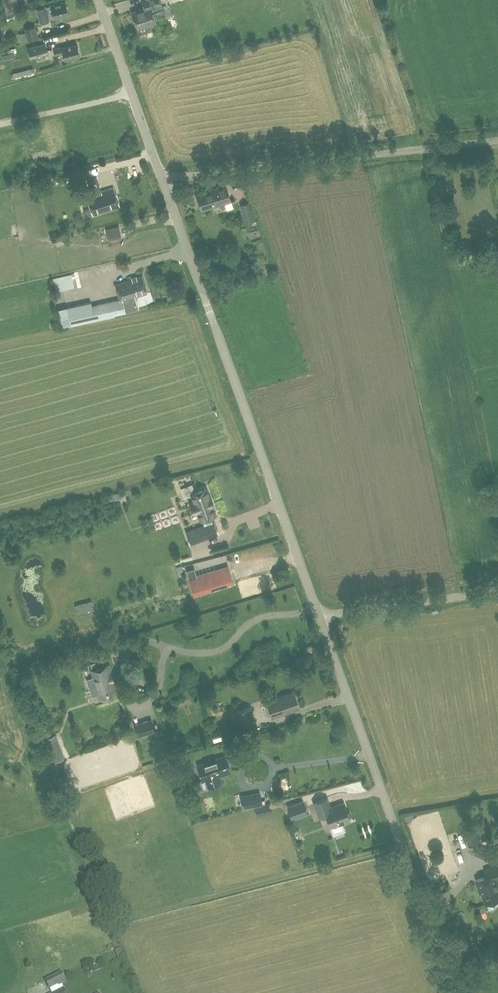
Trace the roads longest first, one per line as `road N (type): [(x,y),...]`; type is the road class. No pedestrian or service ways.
road 1 (unclassified): [(319,617),(162,180)]
road 2 (track): [(403,847),(128,917),(67,787)]
road 3 (unclassified): [(471,992),(426,912),(319,617)]
road 4 (unclassified): [(162,180),(497,141)]
road 5 (unclassified): [(162,180),(98,0)]
road 6 (unclassified): [(319,617),(497,592)]

